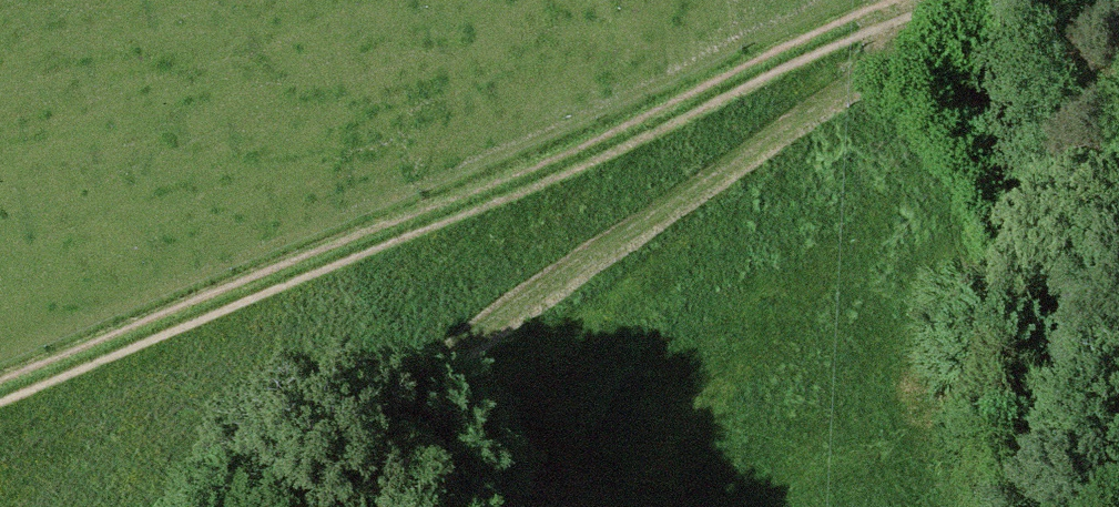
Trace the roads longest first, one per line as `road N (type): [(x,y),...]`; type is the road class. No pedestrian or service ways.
road 1 (track): [(0,384),(221,296),(885,6),(918,0)]
road 2 (track): [(282,506),(398,392),(488,318),(975,0)]

